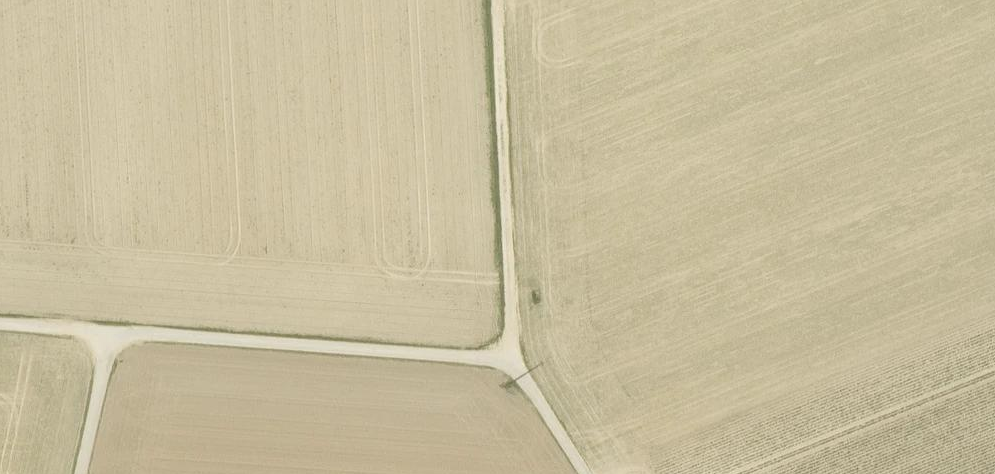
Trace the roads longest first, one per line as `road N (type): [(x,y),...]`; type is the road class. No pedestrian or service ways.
road 1 (track): [(0,322),(515,365),(586,473)]
road 2 (track): [(515,365),(494,0)]
road 3 (track): [(80,473),(112,330)]

